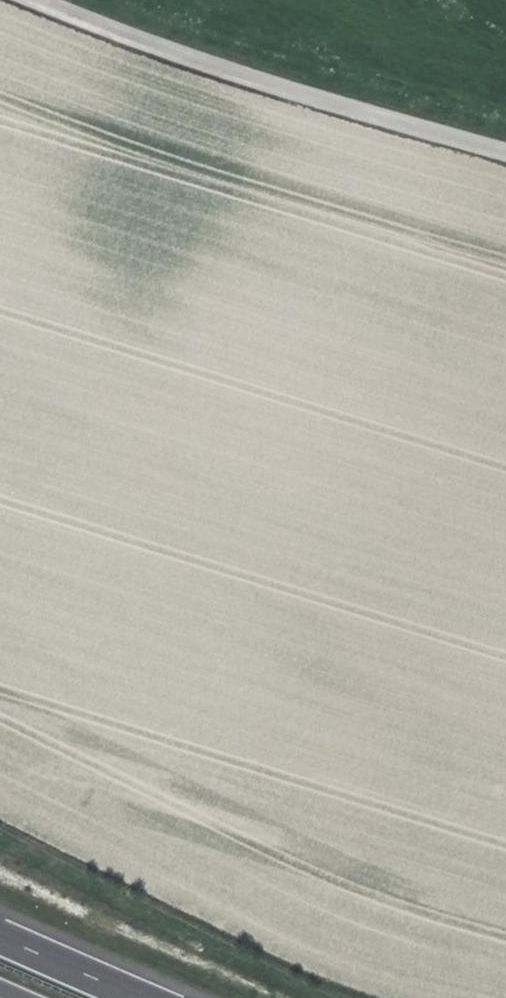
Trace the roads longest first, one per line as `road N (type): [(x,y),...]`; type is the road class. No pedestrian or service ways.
road 1 (track): [(505,143),(99,26),(35,0)]
road 2 (motorway): [(141,997),(0,936)]

